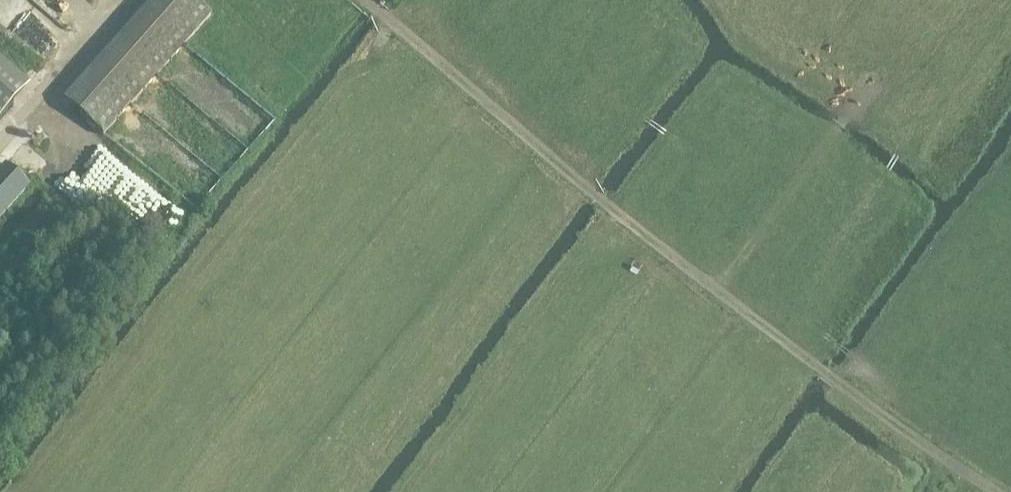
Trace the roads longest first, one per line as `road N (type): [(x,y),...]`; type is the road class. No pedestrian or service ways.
road 1 (track): [(716,294),(363,0)]
road 2 (track): [(994,491),(716,294)]
road 3 (track): [(716,294),(853,109)]
road 4 (track): [(121,0),(0,145)]

